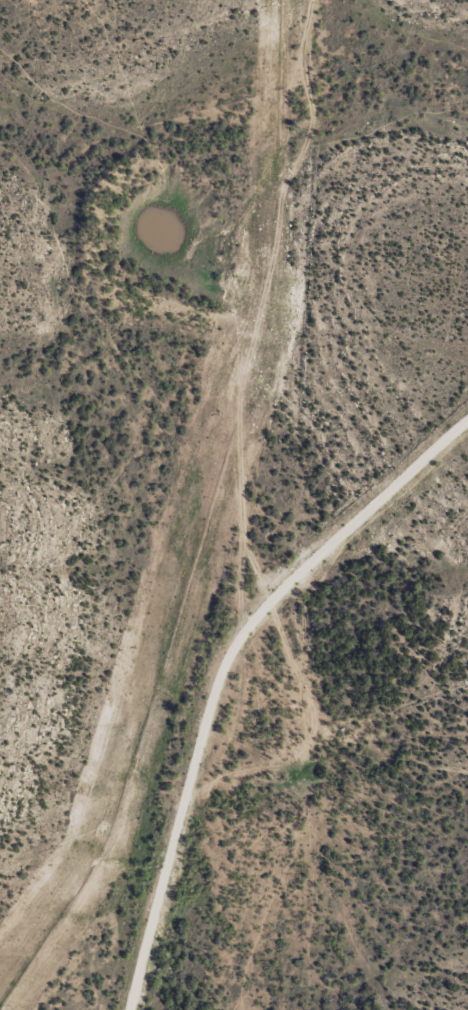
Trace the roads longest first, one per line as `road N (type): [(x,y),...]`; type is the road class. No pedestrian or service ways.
road 1 (track): [(101,1009),(111,966),(105,729),(156,351),(216,164),(276,58),(276,0)]
road 2 (track): [(467,348),(352,351),(291,381),(251,437),(236,724),(206,795),(201,891),(146,956),(111,966)]

